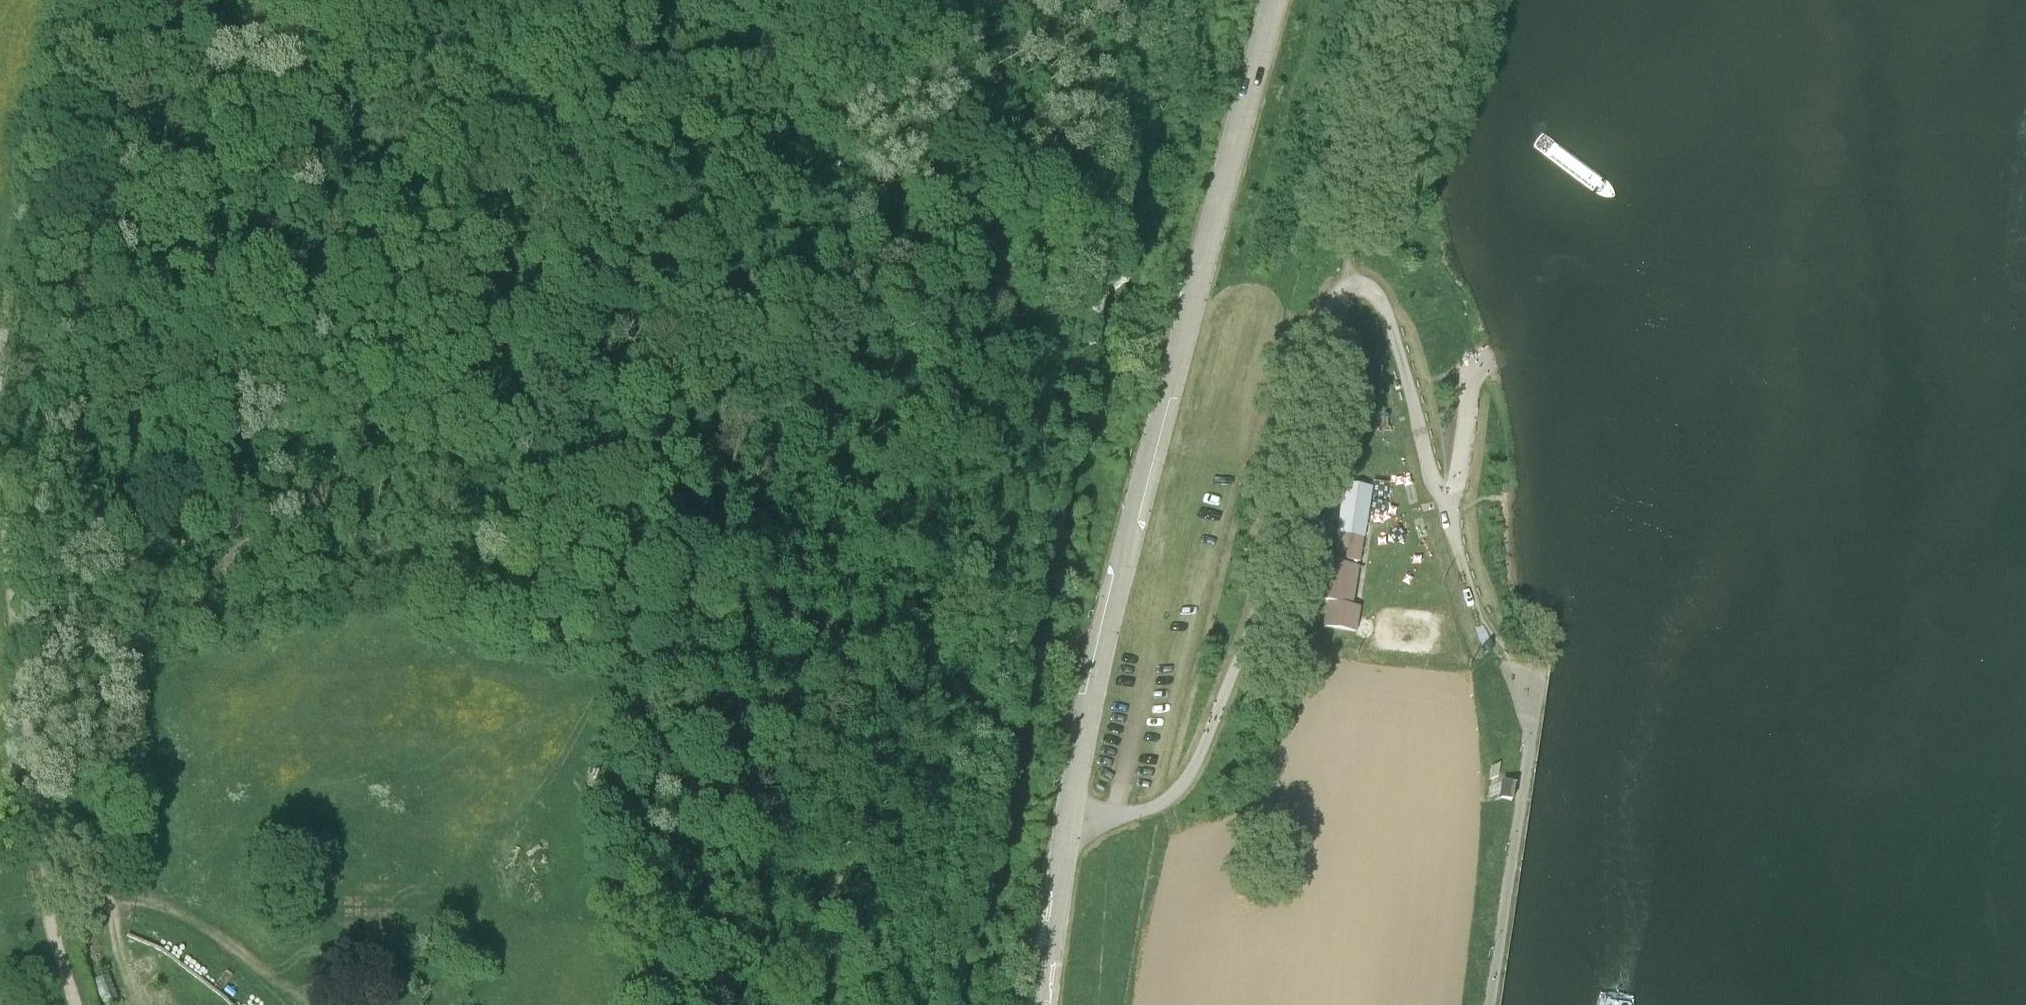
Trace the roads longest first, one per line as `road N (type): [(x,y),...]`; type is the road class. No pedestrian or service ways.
road 1 (tertiary): [(1274,0),(1108,607),(1044,1004)]
road 2 (track): [(75,1004),(40,833),(0,440)]
road 3 (track): [(0,367),(51,72),(71,0)]

